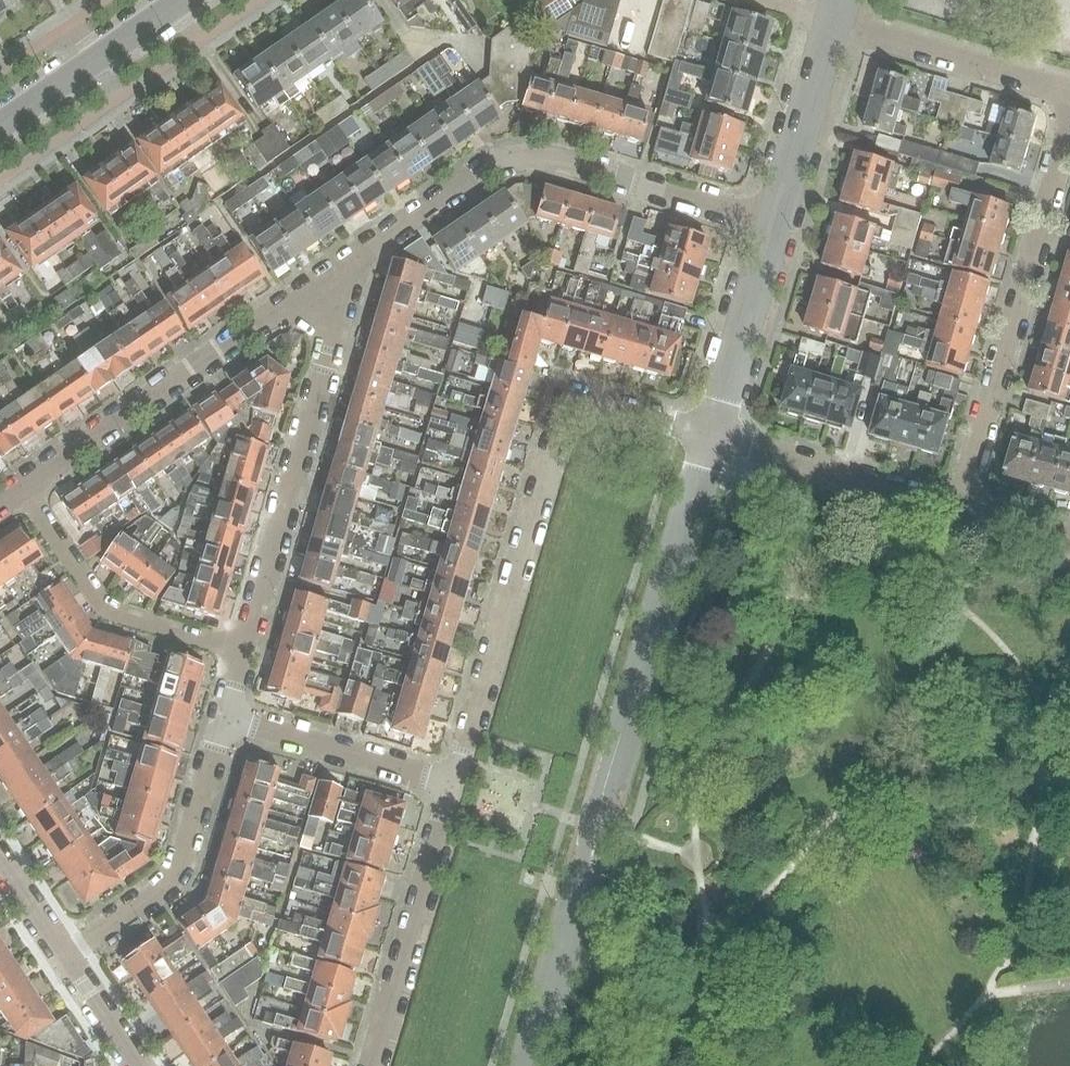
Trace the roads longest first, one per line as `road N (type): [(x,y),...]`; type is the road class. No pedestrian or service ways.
road 1 (residential): [(452,784),(565,407),(587,402),(711,438)]
road 2 (residential): [(358,255),(482,171),(523,157),(570,162),(776,222)]
road 3 (residential): [(242,650),(358,255)]
road 4 (residential): [(22,486),(358,255)]
road 5 (residential): [(960,507),(1069,136)]
road 6 (unclassified): [(609,774),(711,438)]
road 7 (residential): [(64,956),(170,882),(224,717)]
road 8 (residential): [(368,1065),(452,784)]
road 9 (residential): [(242,650),(108,606),(22,486)]
road 10 (residential): [(711,438),(960,507)]
road 11 (residential): [(1069,93),(833,23)]
road 12 (residential): [(452,784),(224,717)]
road 13 (unclassified): [(711,438),(776,222)]
road 14 (secondary): [(0,126),(182,0)]
road 15 (unclassified): [(776,222),(833,23)]
road 16 (unclassified): [(529,1065),(585,883)]
road 17 (residential): [(138,1065),(64,956)]

